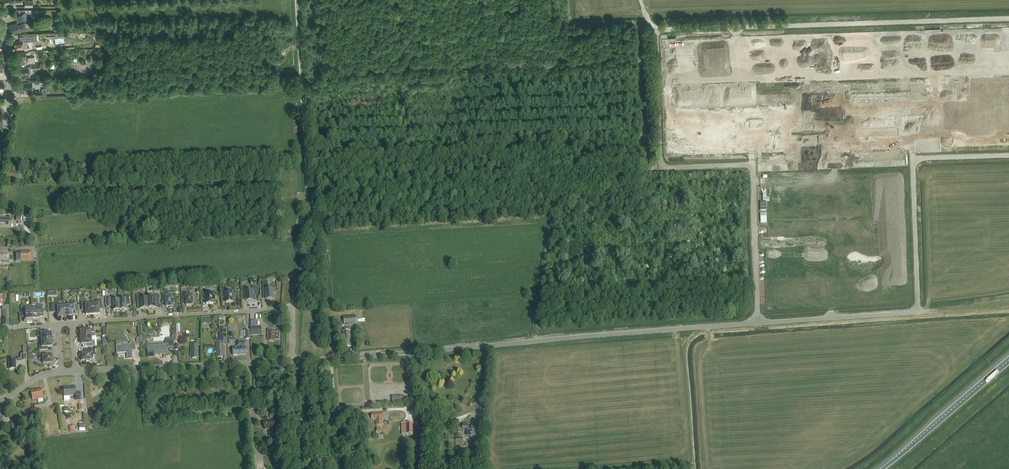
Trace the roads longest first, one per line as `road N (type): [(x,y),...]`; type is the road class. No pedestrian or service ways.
road 1 (unclassified): [(758,323),(752,169),(662,166),(658,30),(1008,17)]
road 2 (unclassified): [(292,360),(758,323)]
road 3 (unclassified): [(1008,157),(920,161),(915,168),(918,311)]
road 4 (residential): [(293,305),(73,323)]
road 5 (unclassified): [(76,371),(292,360)]
road 6 (motorway): [(1008,363),(882,468)]
road 7 (unclassified): [(758,323),(918,311)]
road 8 (tertiary): [(0,170),(10,92),(0,22)]

